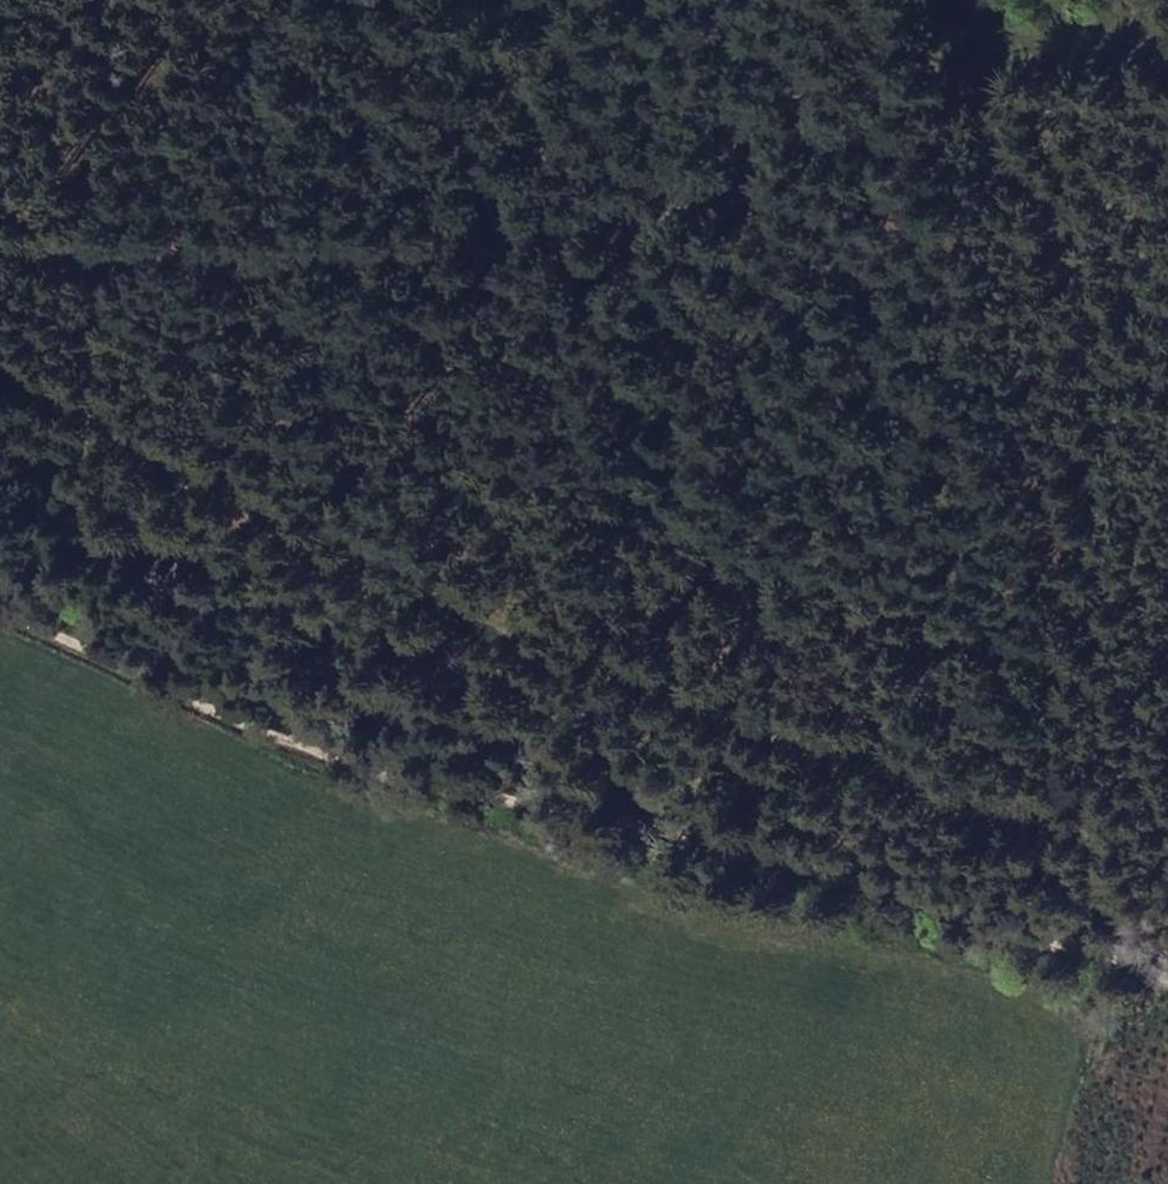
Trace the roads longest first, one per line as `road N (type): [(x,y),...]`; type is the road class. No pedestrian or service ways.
road 1 (track): [(0,604),(448,788),(1167,956)]
road 2 (track): [(0,248),(276,301),(451,302),(595,259),(687,248),(762,216),(784,152),(778,0)]

